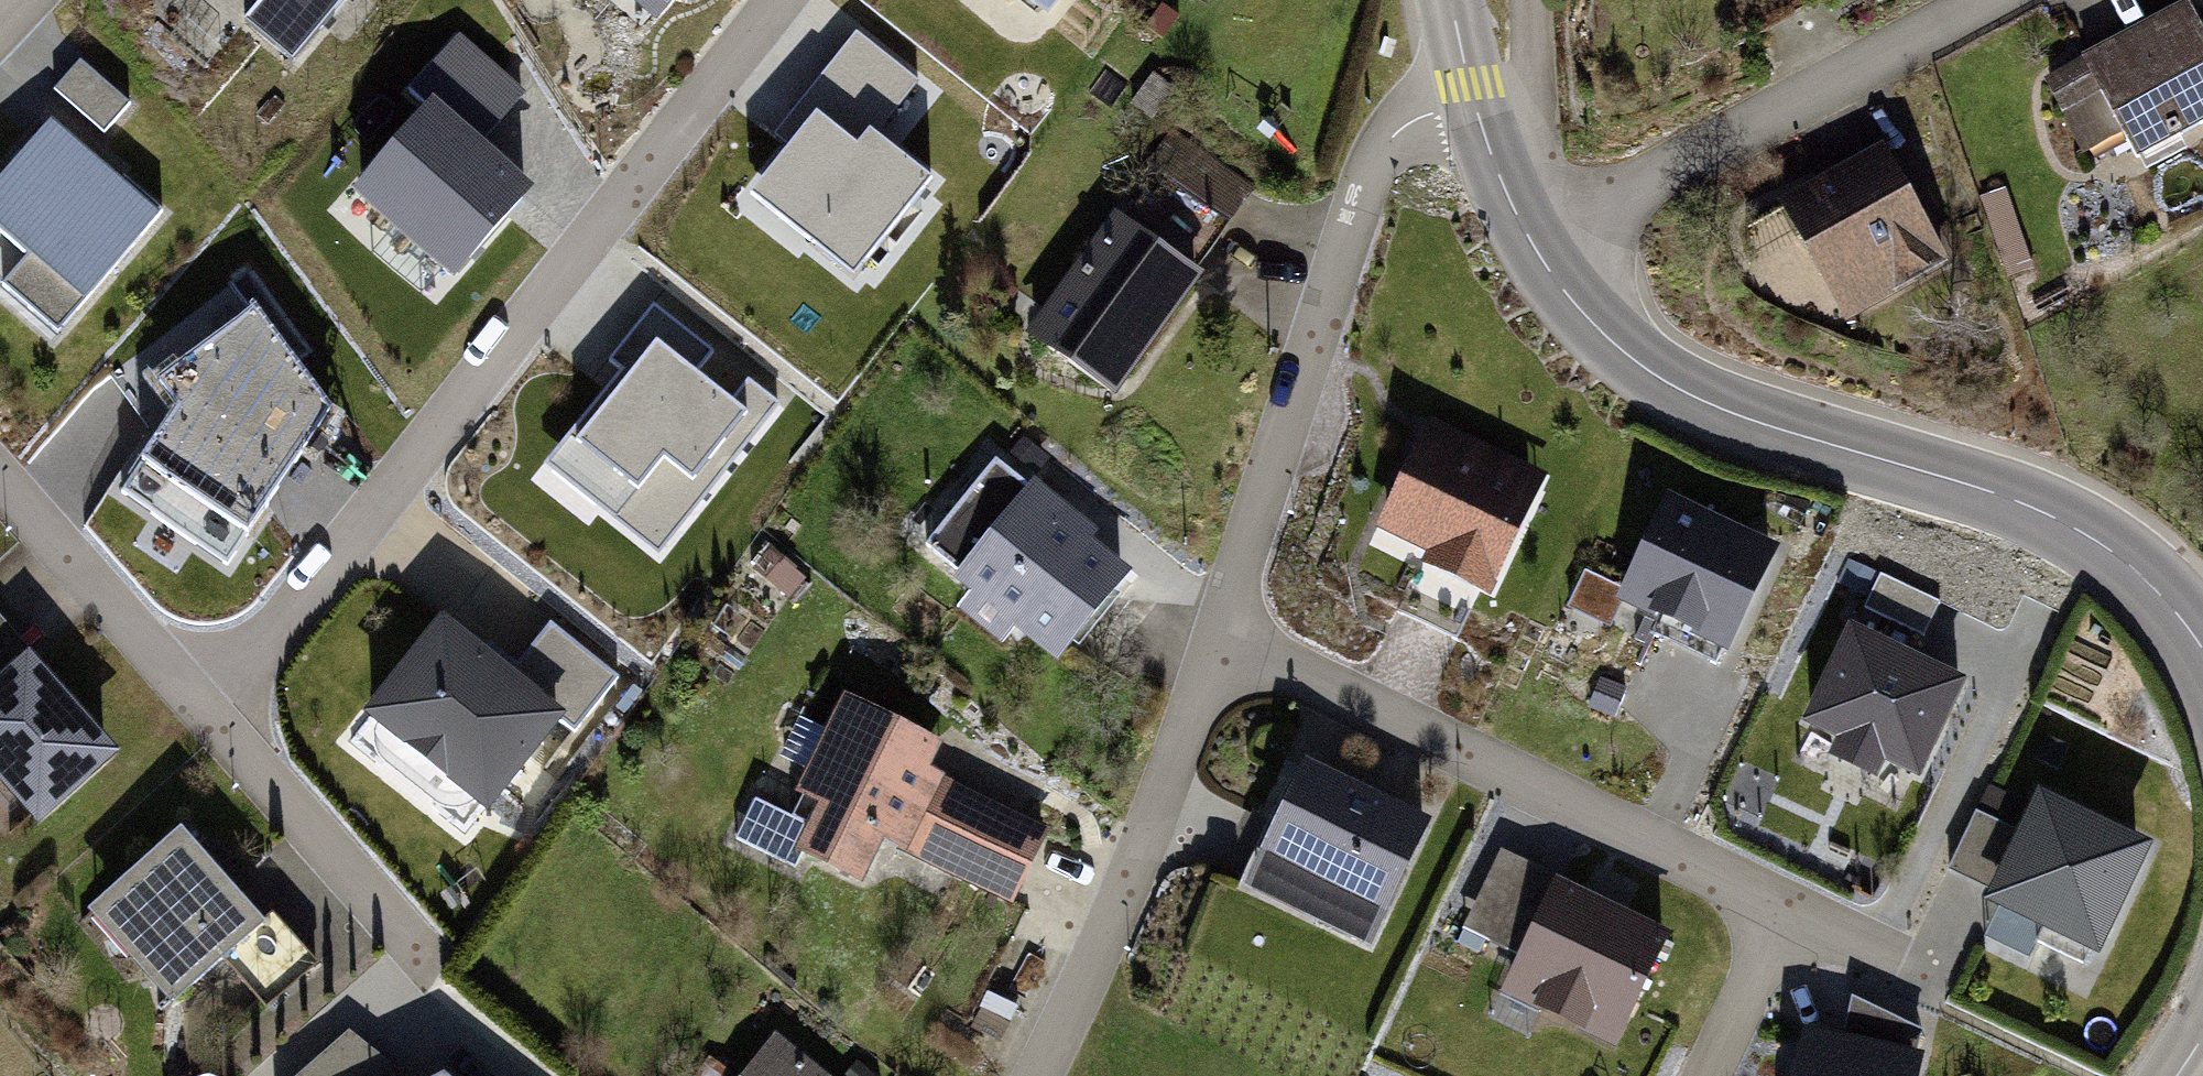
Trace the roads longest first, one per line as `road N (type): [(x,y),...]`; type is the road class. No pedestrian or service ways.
road 1 (residential): [(1477,105),(1436,112),(1393,134),(1368,169),(1224,634),(1037,1075)]
road 2 (residential): [(209,715),(778,0)]
road 3 (tertiary): [(1526,239),(1568,298),(1669,387),(1736,417),(2006,497),(2069,524),(2133,566),(2202,648)]
road 4 (residential): [(1985,0),(1526,239)]
road 5 (residential): [(442,983),(209,715)]
road 6 (residential): [(209,715),(0,480)]
road 7 (residential): [(1496,174),(1530,91),(1525,0)]

